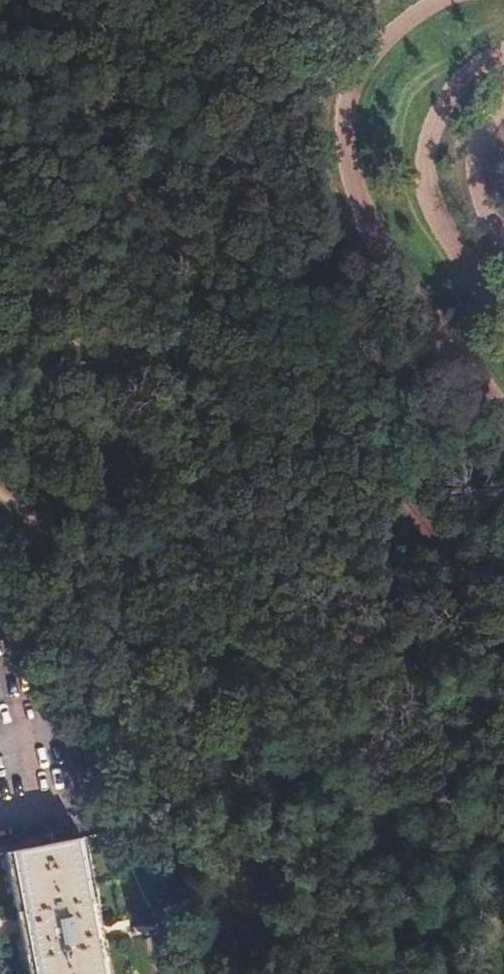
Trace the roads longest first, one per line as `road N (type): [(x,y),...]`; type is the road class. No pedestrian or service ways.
road 1 (track): [(0,53),(223,237),(390,411),(503,555)]
road 2 (residential): [(503,877),(0,485)]

